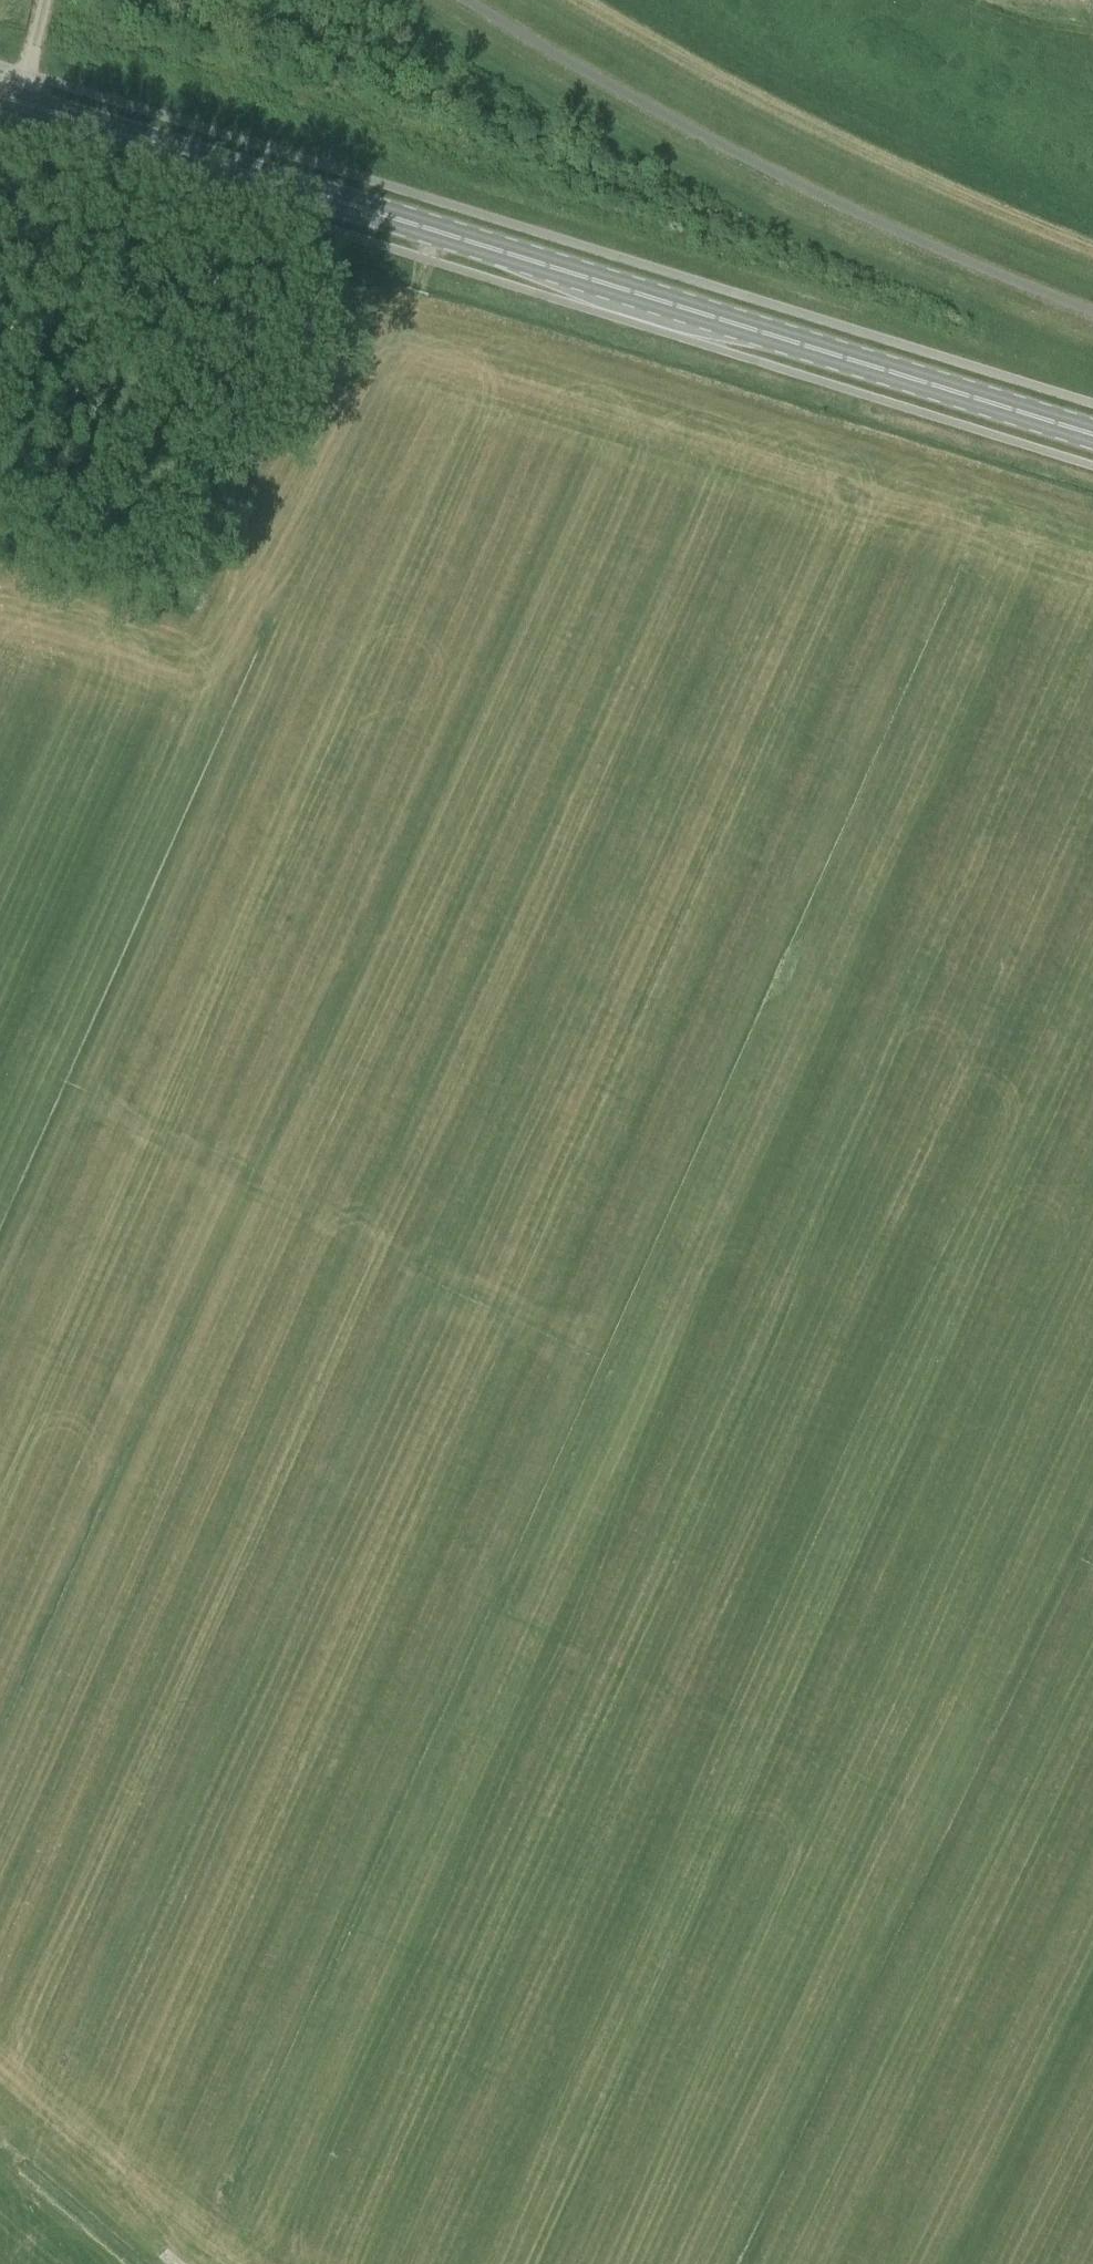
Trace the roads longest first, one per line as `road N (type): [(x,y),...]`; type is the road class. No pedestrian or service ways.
road 1 (primary): [(0,91),(1092,432)]

